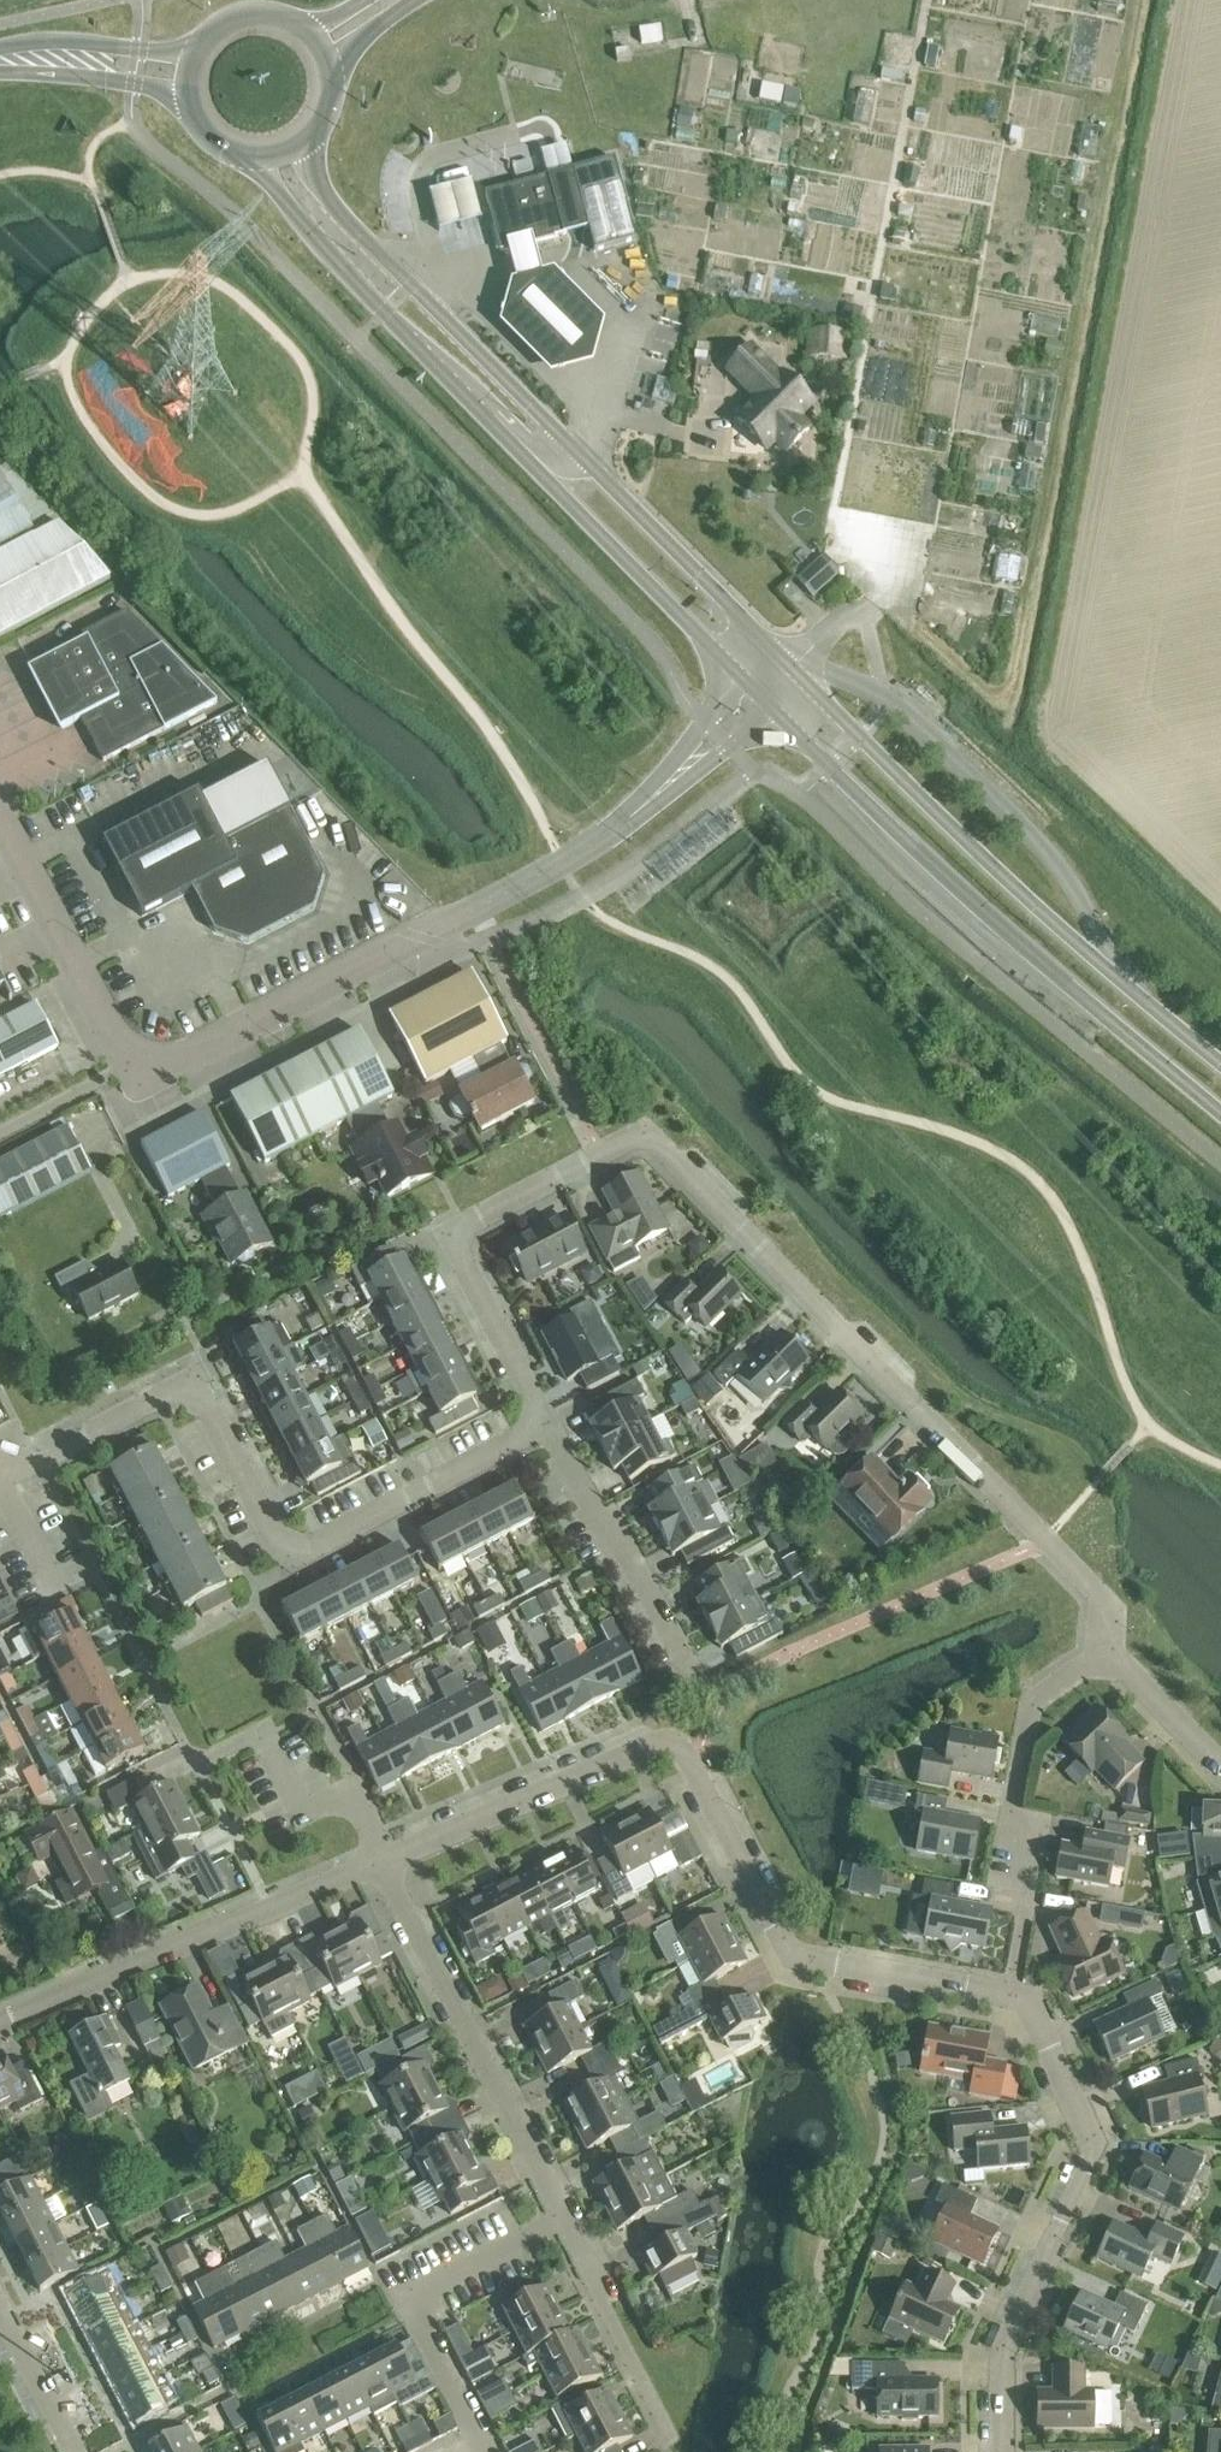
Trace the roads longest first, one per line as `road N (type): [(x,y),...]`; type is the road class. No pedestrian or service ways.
road 1 (residential): [(1004,2451),(1004,2359),(1099,2143),(1018,1995),(800,1958),(693,1769)]
road 2 (unclassified): [(1108,1645),(1107,1607),(644,1132),(450,1236)]
road 3 (secondary): [(265,160),(290,210),(384,318),(757,695)]
road 4 (secondary): [(791,669),(336,210),(303,147)]
road 5 (unclassified): [(0,1474),(192,1383),(286,1558),(546,1426)]
road 6 (secondary): [(757,695),(1014,941),(1220,1116)]
road 7 (unclassified): [(419,939),(146,1080),(0,802)]
road 8 (secondary): [(1220,1066),(1106,970),(791,669)]
road 9 (unclassified): [(419,939),(610,833),(757,695)]
road 10 (residential): [(0,2023),(379,1862)]
road 11 (unclassified): [(565,2228),(379,1862)]
road 12 (residential): [(379,1862),(674,1741),(693,1769)]
road 13 (unclassified): [(492,2451),(412,2304),(565,2228)]
road 14 (residential): [(1026,1912),(1033,1875),(1009,1820),(1031,1701),(1108,1645)]
road 15 (unclassified): [(690,1680),(626,1550),(594,1513),(546,1426)]
road 16 (unclassified): [(671,2434),(565,2228)]
road 17 (unclassified): [(546,1426),(450,1236)]
road 18 (secondary): [(196,52),(67,44),(0,53)]
road 19 (secondary): [(0,73),(188,96)]
road 20 (unclassified): [(1220,1773),(1108,1645)]
road 21 (residential): [(74,2451),(0,2310)]
road 22 (primary): [(321,44),(293,20),(256,13),(221,25),(196,52)]

